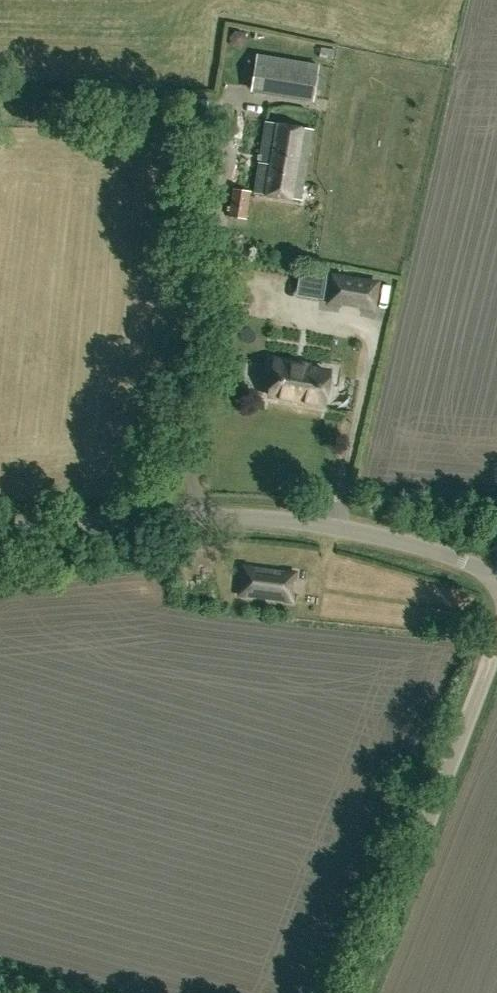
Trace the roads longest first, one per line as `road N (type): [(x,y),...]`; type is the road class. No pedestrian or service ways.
road 1 (unclassified): [(496,578),(370,535),(258,517),(0,529)]
road 2 (unclassified): [(359,992),(496,650)]

